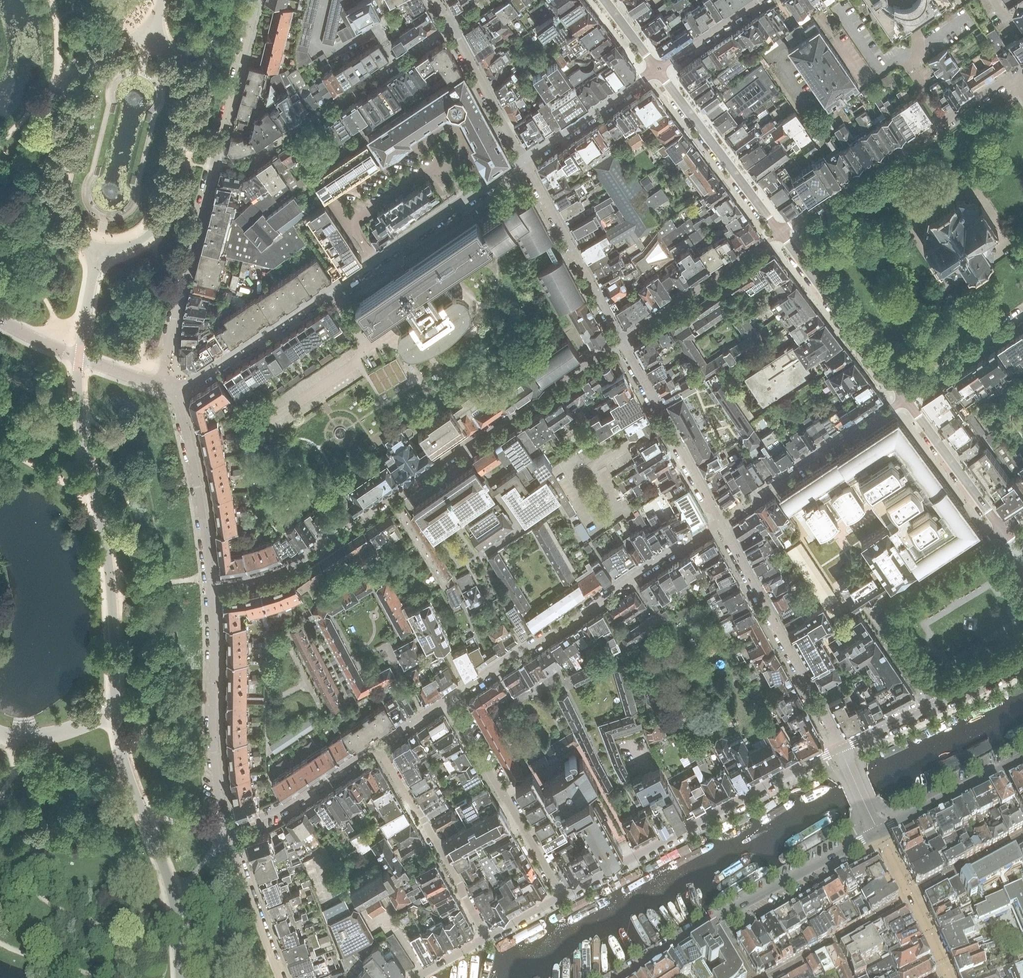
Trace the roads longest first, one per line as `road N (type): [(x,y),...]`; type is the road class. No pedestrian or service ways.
road 1 (residential): [(210,581),(313,558),(377,505),(621,339)]
road 2 (residential): [(720,522),(446,699)]
road 3 (tertiary): [(841,749),(563,896)]
road 4 (residential): [(1011,76),(780,233)]
road 5 (residential): [(450,26),(253,159),(214,161)]
road 6 (residential): [(720,522),(841,749)]
road 7 (residential): [(936,705),(879,614),(1001,527)]
road 8 (residential): [(228,833),(214,752),(210,581)]
road 9 (residential): [(171,389),(193,382),(375,260)]
road 10 (residential): [(214,161),(167,344),(171,389)]
road 11 (residential): [(563,896),(446,699)]
road 12 (residential): [(905,398),(720,522)]
road 13 (residential): [(488,938),(377,749)]
road 14 (residential): [(621,339),(720,522)]
road 15 (residential): [(905,398),(780,233)]
road 16 (residential): [(523,159),(621,339)]
road 17 (residential): [(780,233),(658,69)]
road 18 (residential): [(171,389),(201,504),(210,581)]
road 19 (residential): [(621,339),(780,233)]
road 20 (residential): [(171,389),(93,364),(0,320)]
road 21 (residential): [(716,919),(879,832)]
road 22 (residential): [(375,260),(523,159)]
road 23 (residential): [(377,749),(228,833)]
road 24 (residential): [(256,0),(214,161)]
road 25 (residential): [(768,977),(910,898)]
road 26 (residential): [(523,159),(658,69)]
road 27 (residential): [(1001,527),(905,398)]
road 28 (residential): [(228,833),(281,977)]
road 29 (residential): [(375,260),(349,222),(440,165)]
road 30 (residential): [(523,159),(450,26)]
road 31 (residential): [(905,398),(1022,317)]
road 32 (tertiary): [(879,832),(1000,772)]
road 33 (residential): [(910,898),(1022,834)]
road 34 (residential): [(763,0),(658,69)]

